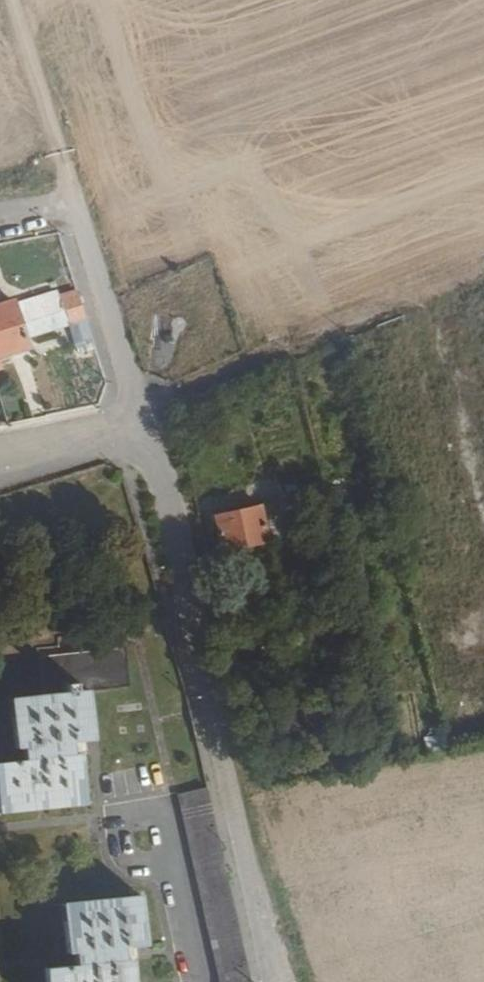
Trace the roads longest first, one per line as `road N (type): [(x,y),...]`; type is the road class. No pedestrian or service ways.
road 1 (unclassified): [(144,406),(281,981)]
road 2 (unclassified): [(70,185),(144,406)]
road 3 (track): [(15,0),(70,185)]
road 4 (residential): [(200,981),(164,814)]
road 5 (residential): [(144,406),(0,457)]
road 6 (track): [(0,434),(127,400),(144,406)]

